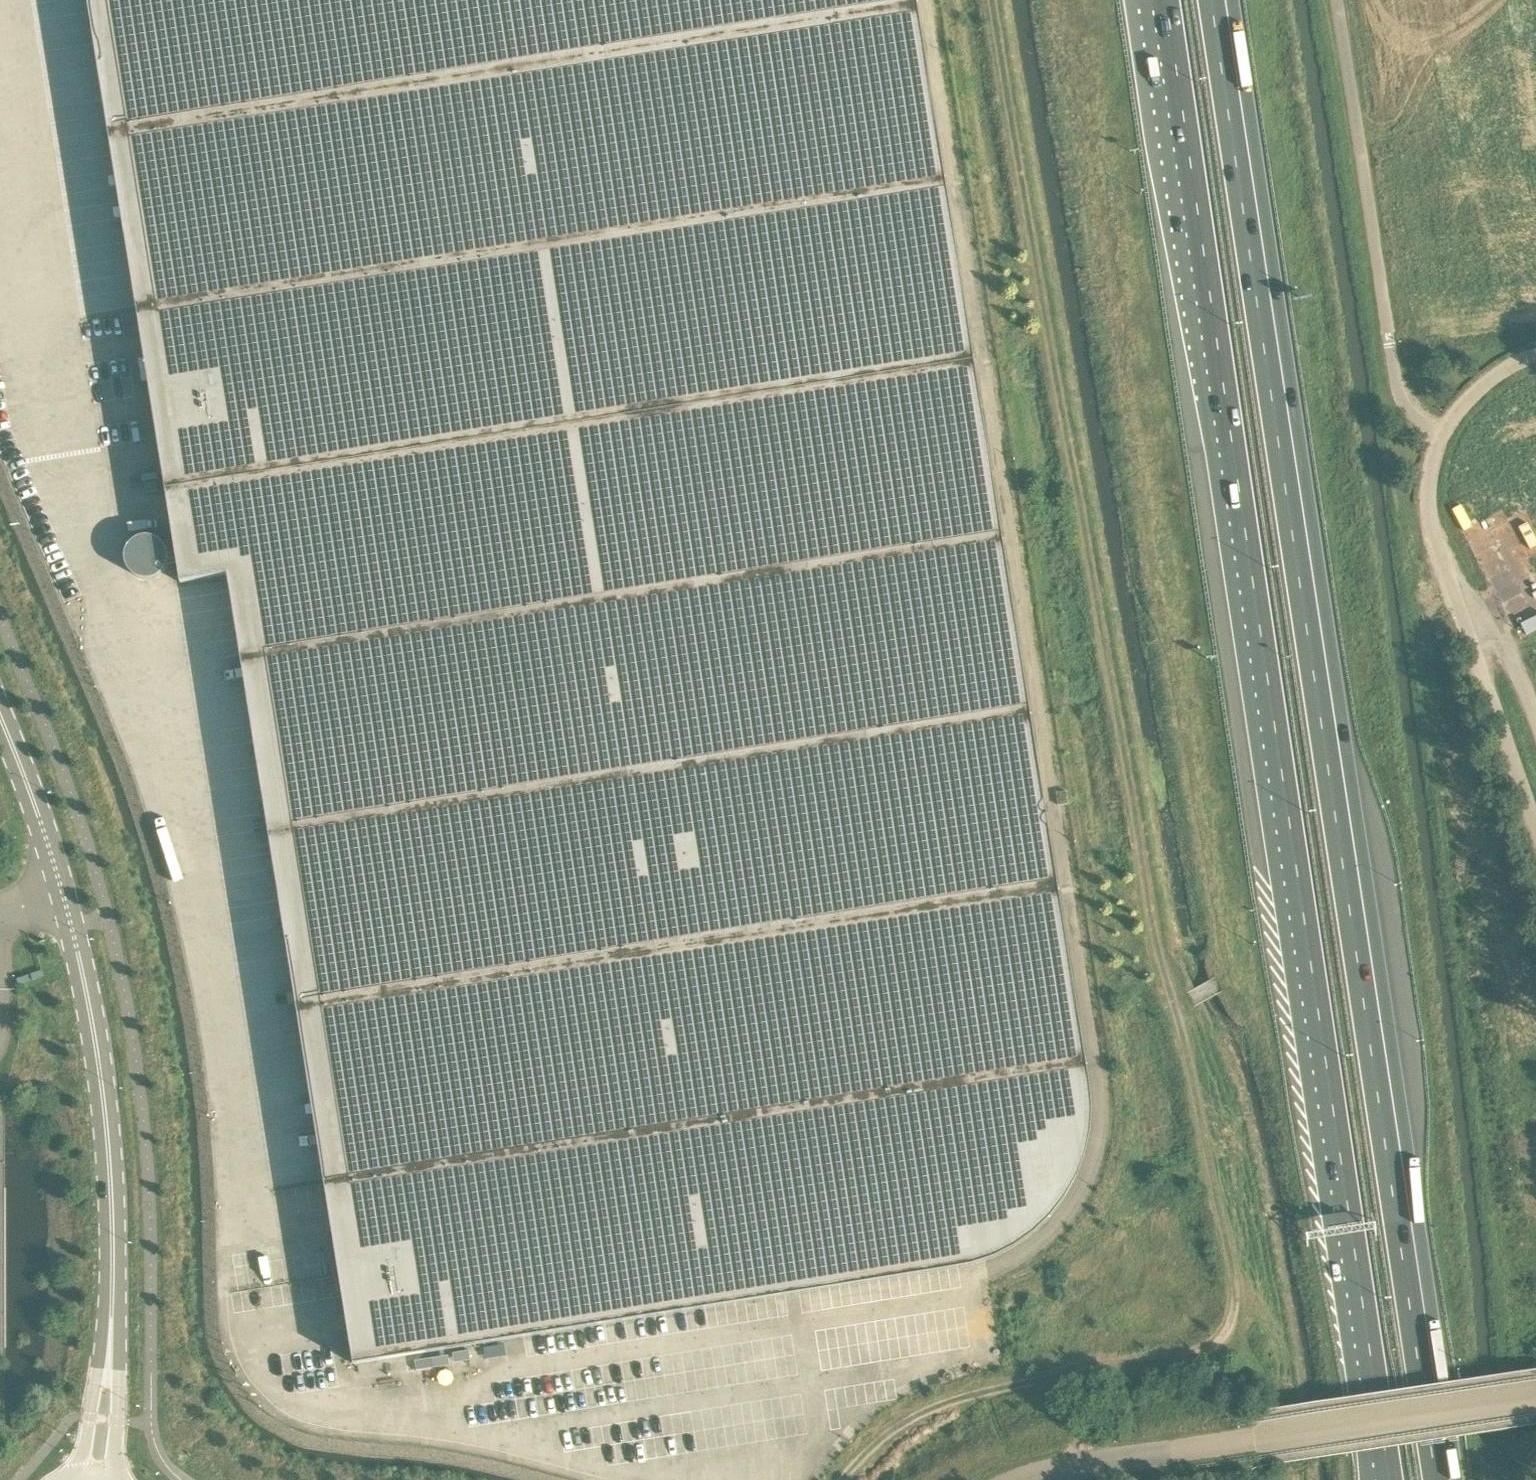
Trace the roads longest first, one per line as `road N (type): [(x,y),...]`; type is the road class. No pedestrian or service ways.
road 1 (track): [(839,1479),(894,1427),(940,1403),(1109,1371),(1173,1370),(1226,1345),(1238,1315),(1153,903),(998,0)]
road 2 (motorway): [(1444,1479),(1216,0)]
road 3 (motorway): [(1161,0),(1382,1479)]
road 4 (tertiary): [(110,1343),(112,1207),(94,1034),(66,906),(0,715)]
road 5 (track): [(1330,0),(1395,389),(1435,436),(1485,385),(1531,361)]
road 6 (unclassified): [(1013,1479),(1092,1459),(1535,1397)]
road 7 (unclassified): [(1535,826),(1478,656),(1535,616)]
road 8 (unclassified): [(1535,238),(1501,0)]
road 9 (tertiary): [(110,1343),(81,1479)]
road 10 (tertiary): [(112,1479),(110,1343)]

